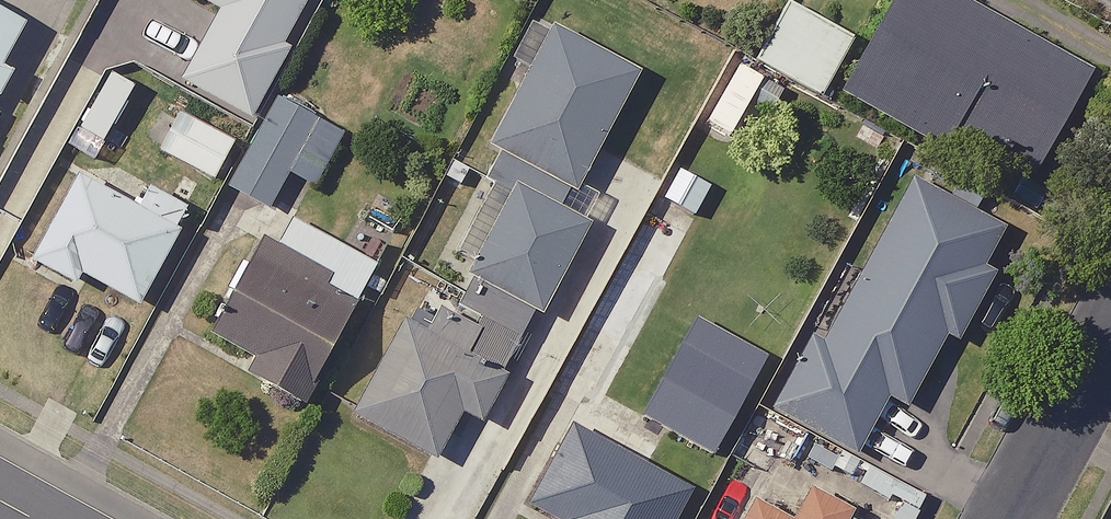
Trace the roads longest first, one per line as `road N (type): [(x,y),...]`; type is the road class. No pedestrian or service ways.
road 1 (residential): [(1110,338),(1010,518)]

